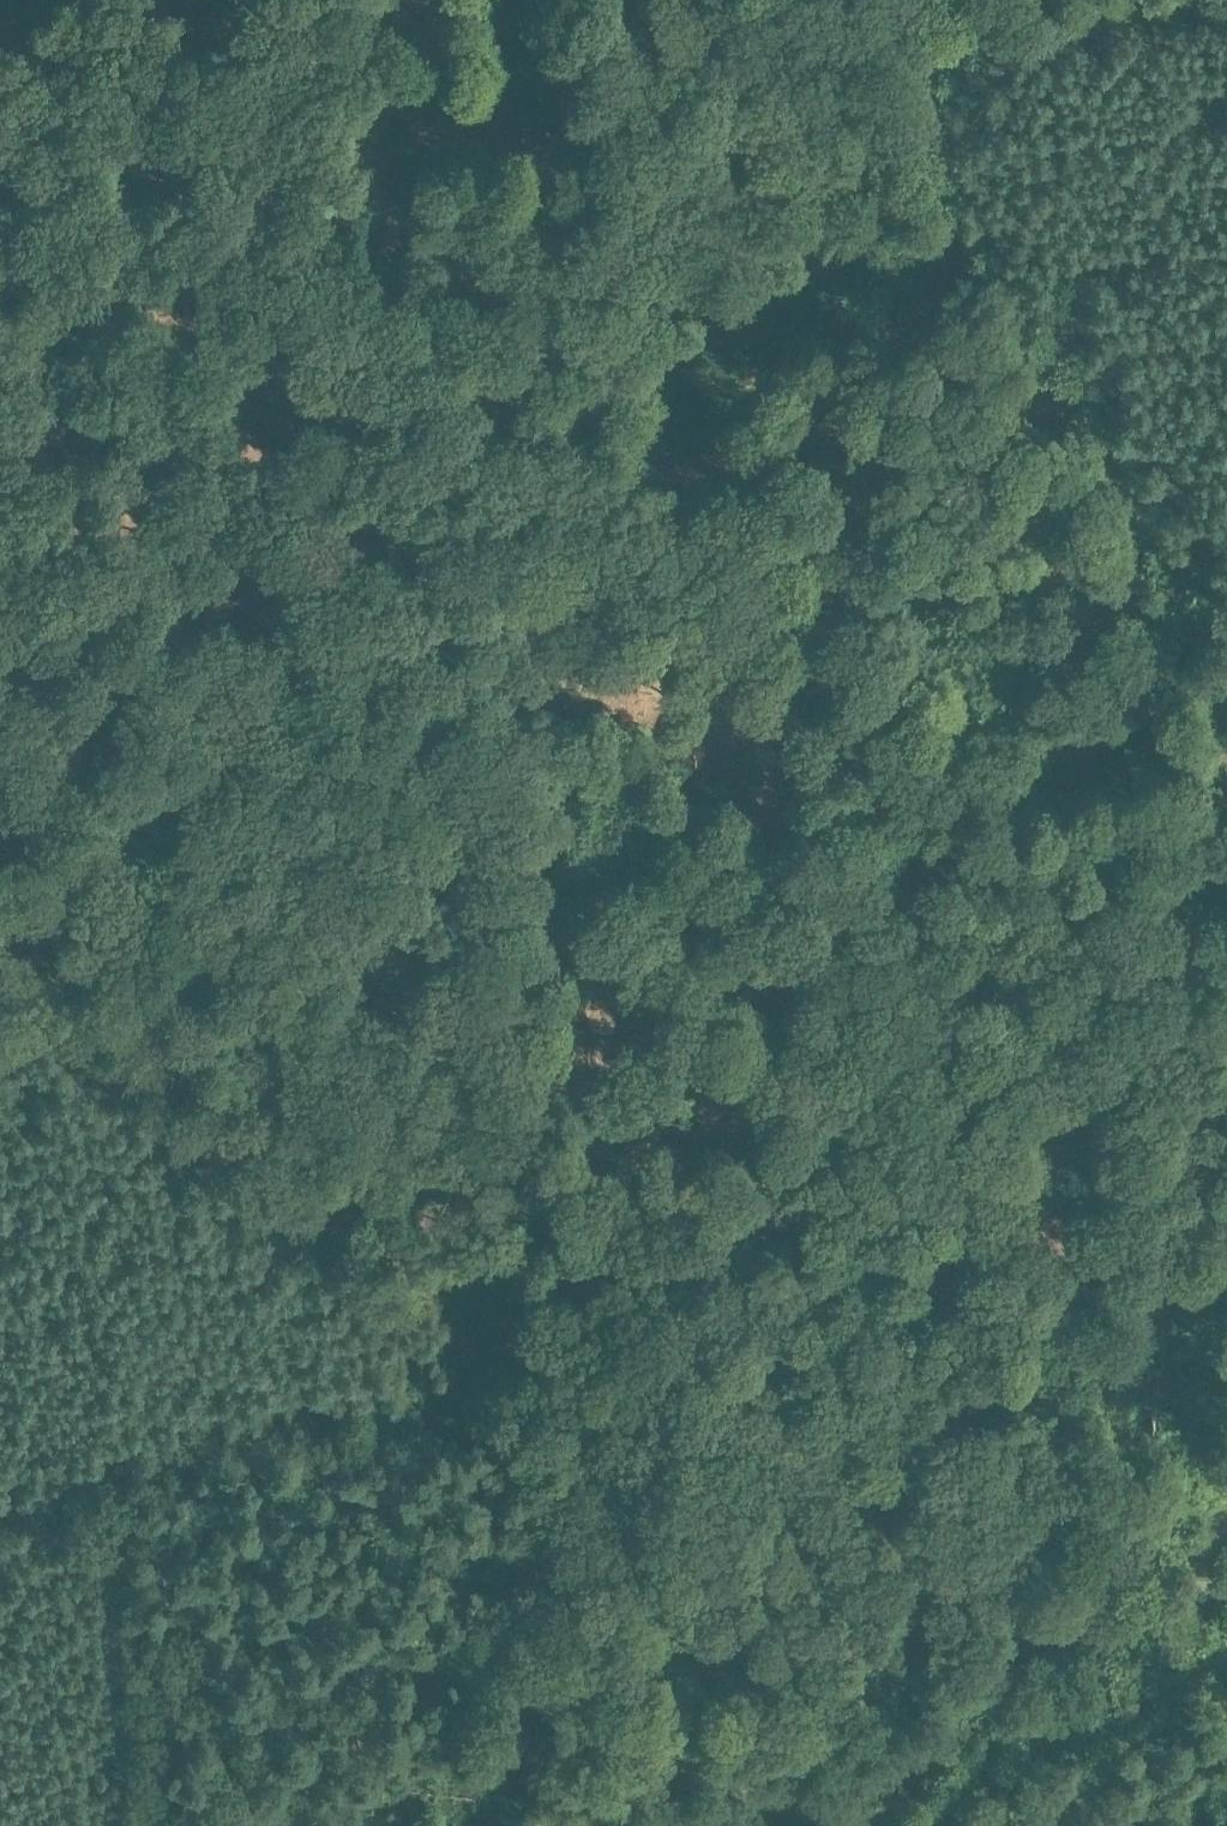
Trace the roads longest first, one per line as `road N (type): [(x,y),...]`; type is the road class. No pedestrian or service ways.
road 1 (track): [(919,0),(936,116),(984,296),(1050,412),(1179,573),(1226,657)]
road 2 (track): [(536,1825),(618,1785),(1169,1599)]

